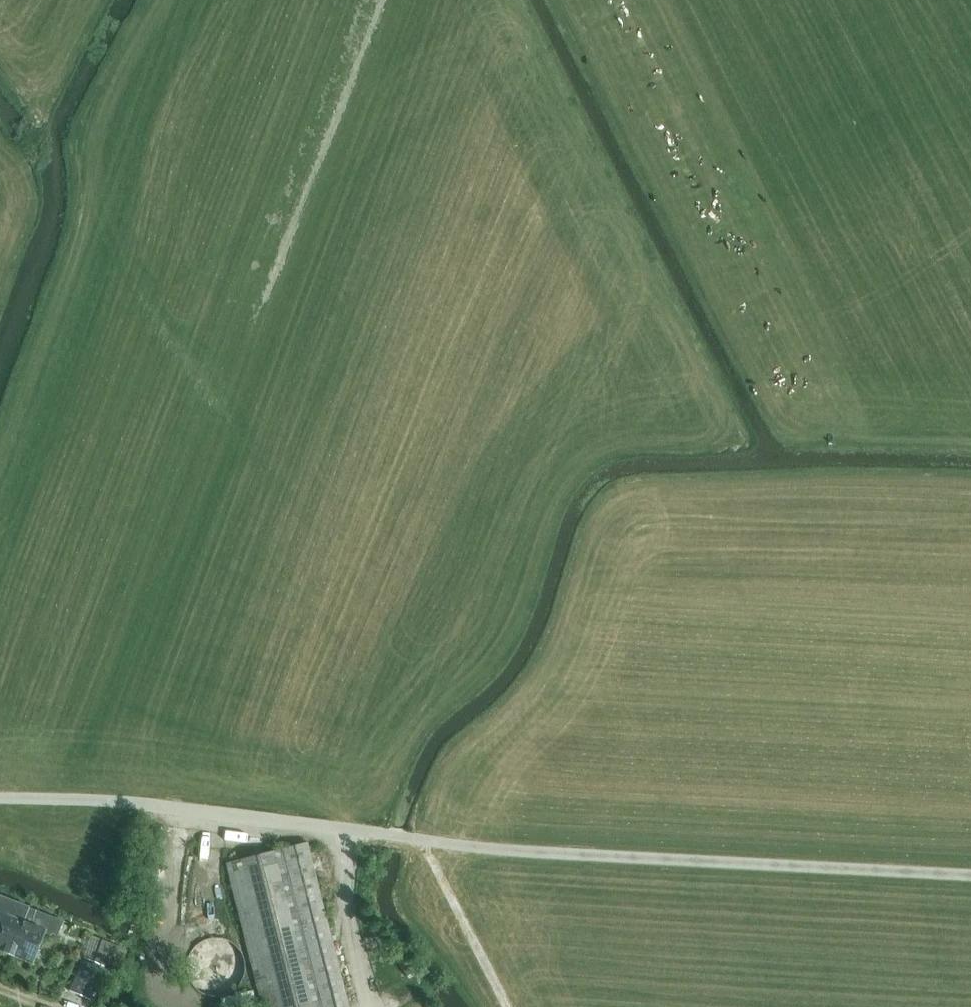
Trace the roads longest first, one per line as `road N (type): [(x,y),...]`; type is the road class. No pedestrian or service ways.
road 1 (unclassified): [(970,875),(396,836),(102,801),(0,800)]

